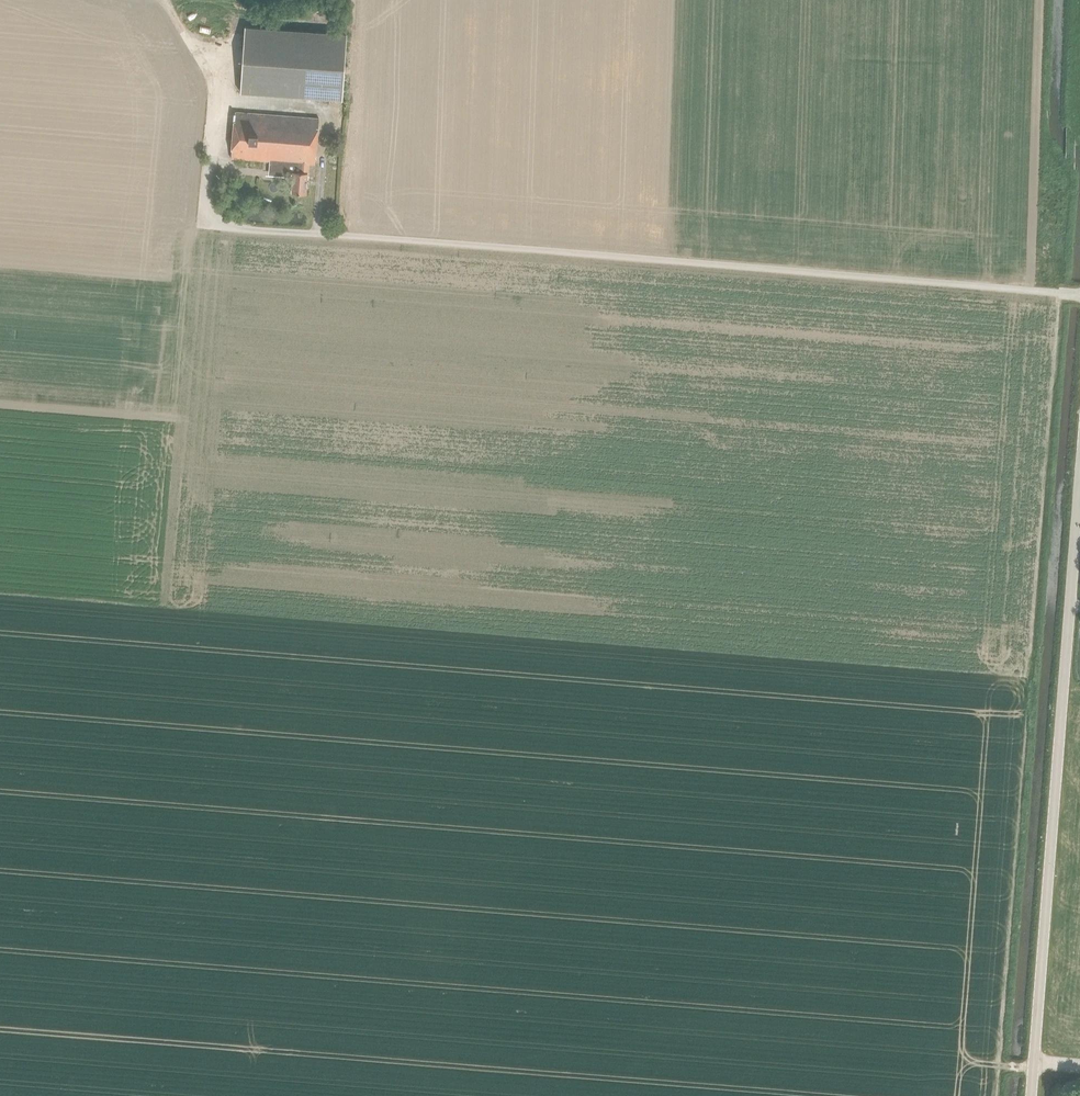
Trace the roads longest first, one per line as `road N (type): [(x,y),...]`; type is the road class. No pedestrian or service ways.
road 1 (unclassified): [(1032,1095),(1079,487)]

